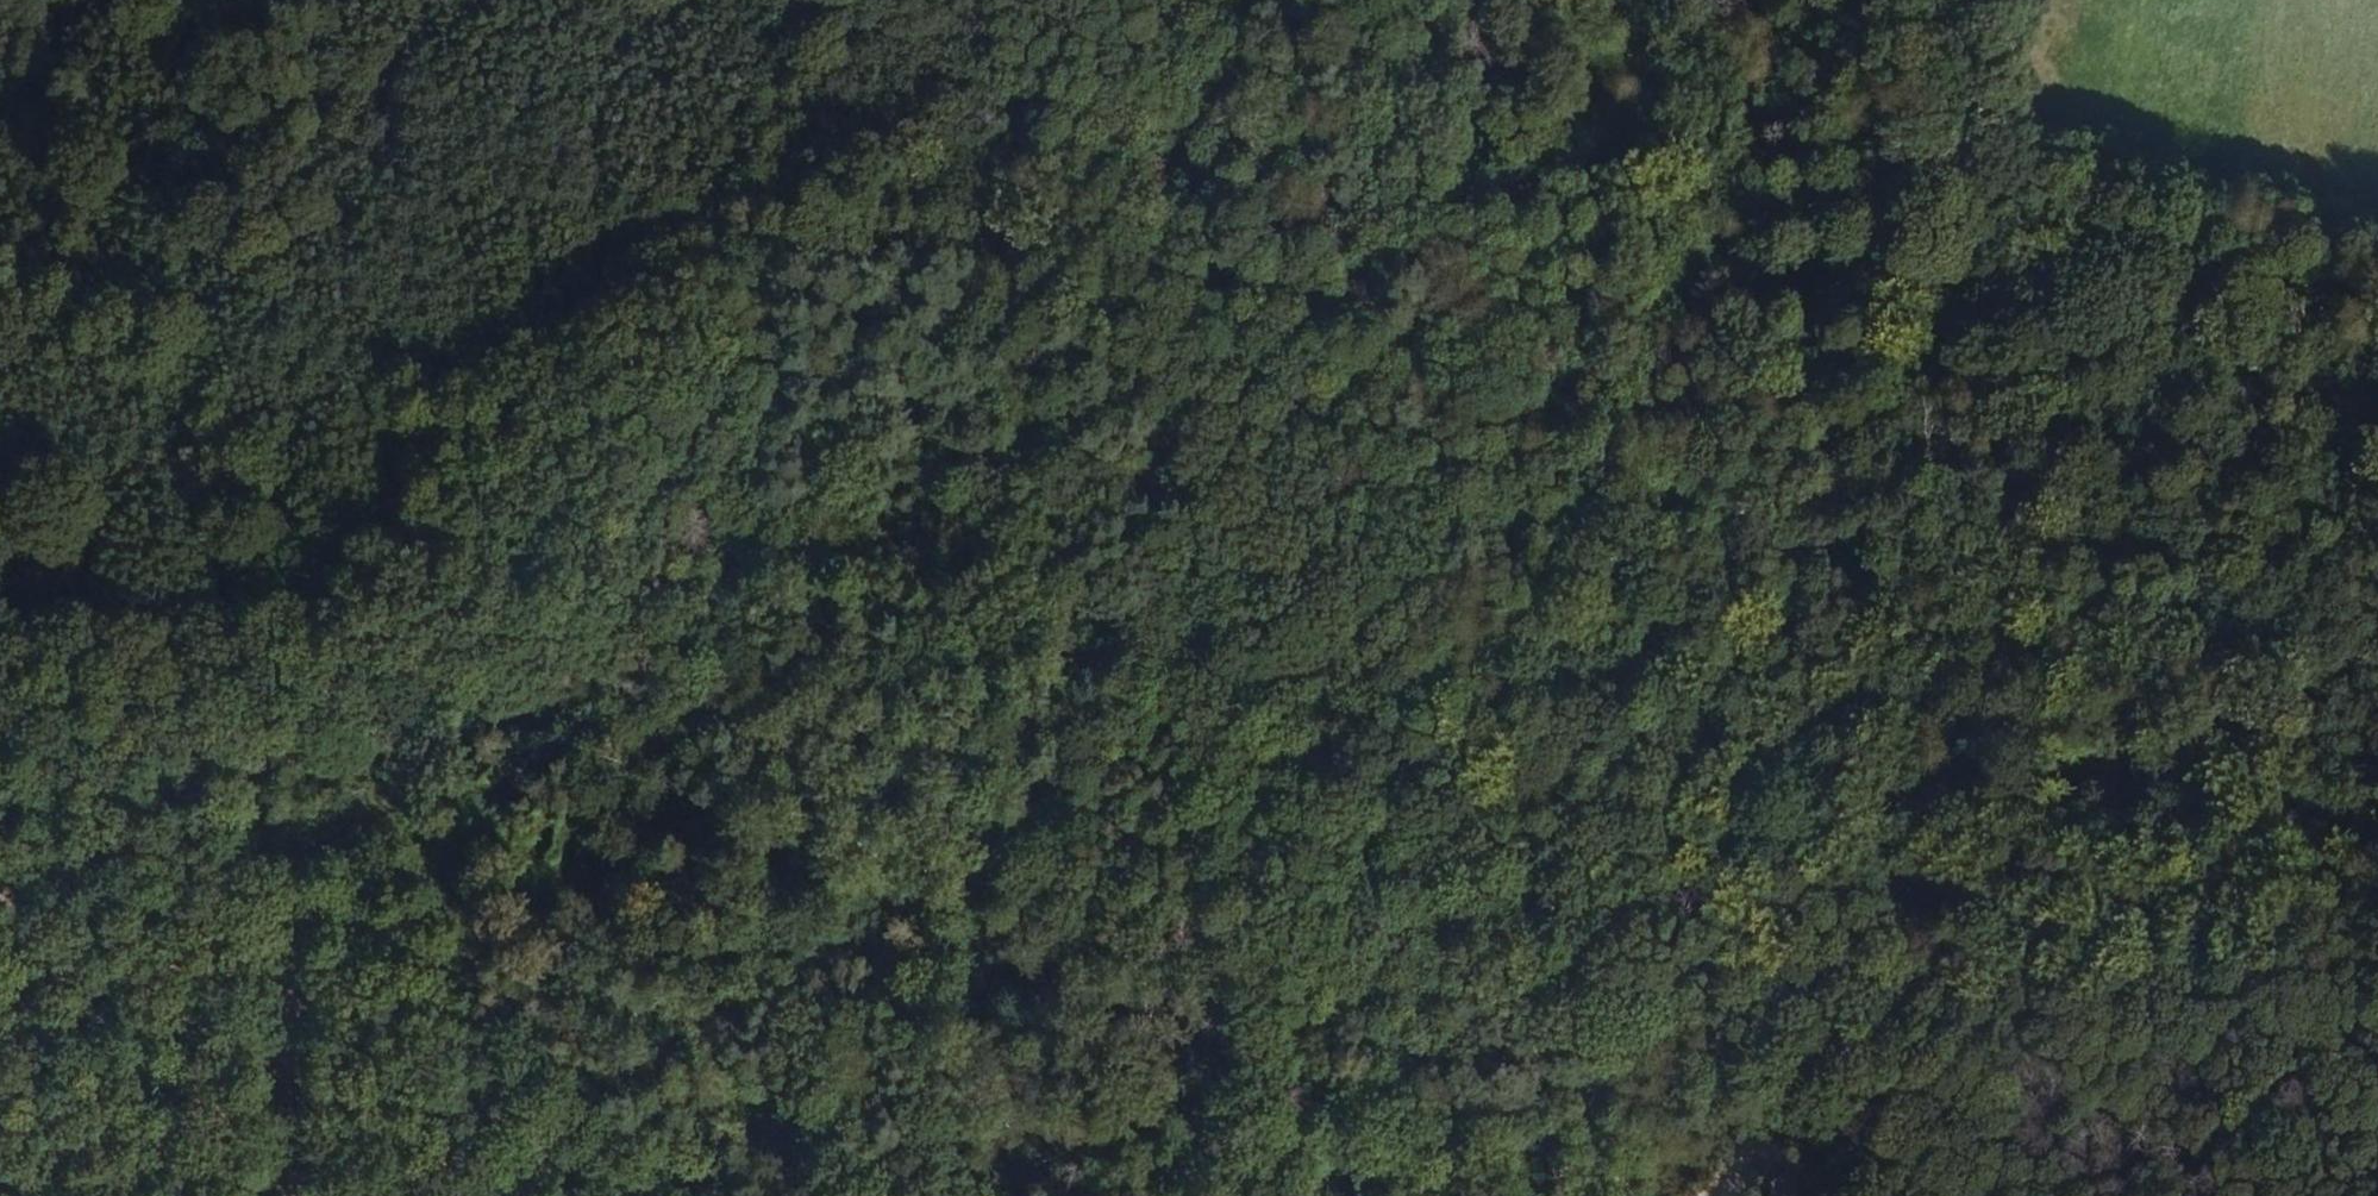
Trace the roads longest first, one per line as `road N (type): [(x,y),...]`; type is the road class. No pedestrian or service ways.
road 1 (track): [(295,992),(275,772),(239,604),(179,442),(110,366),(0,298)]
road 2 (track): [(295,1195),(295,992)]

